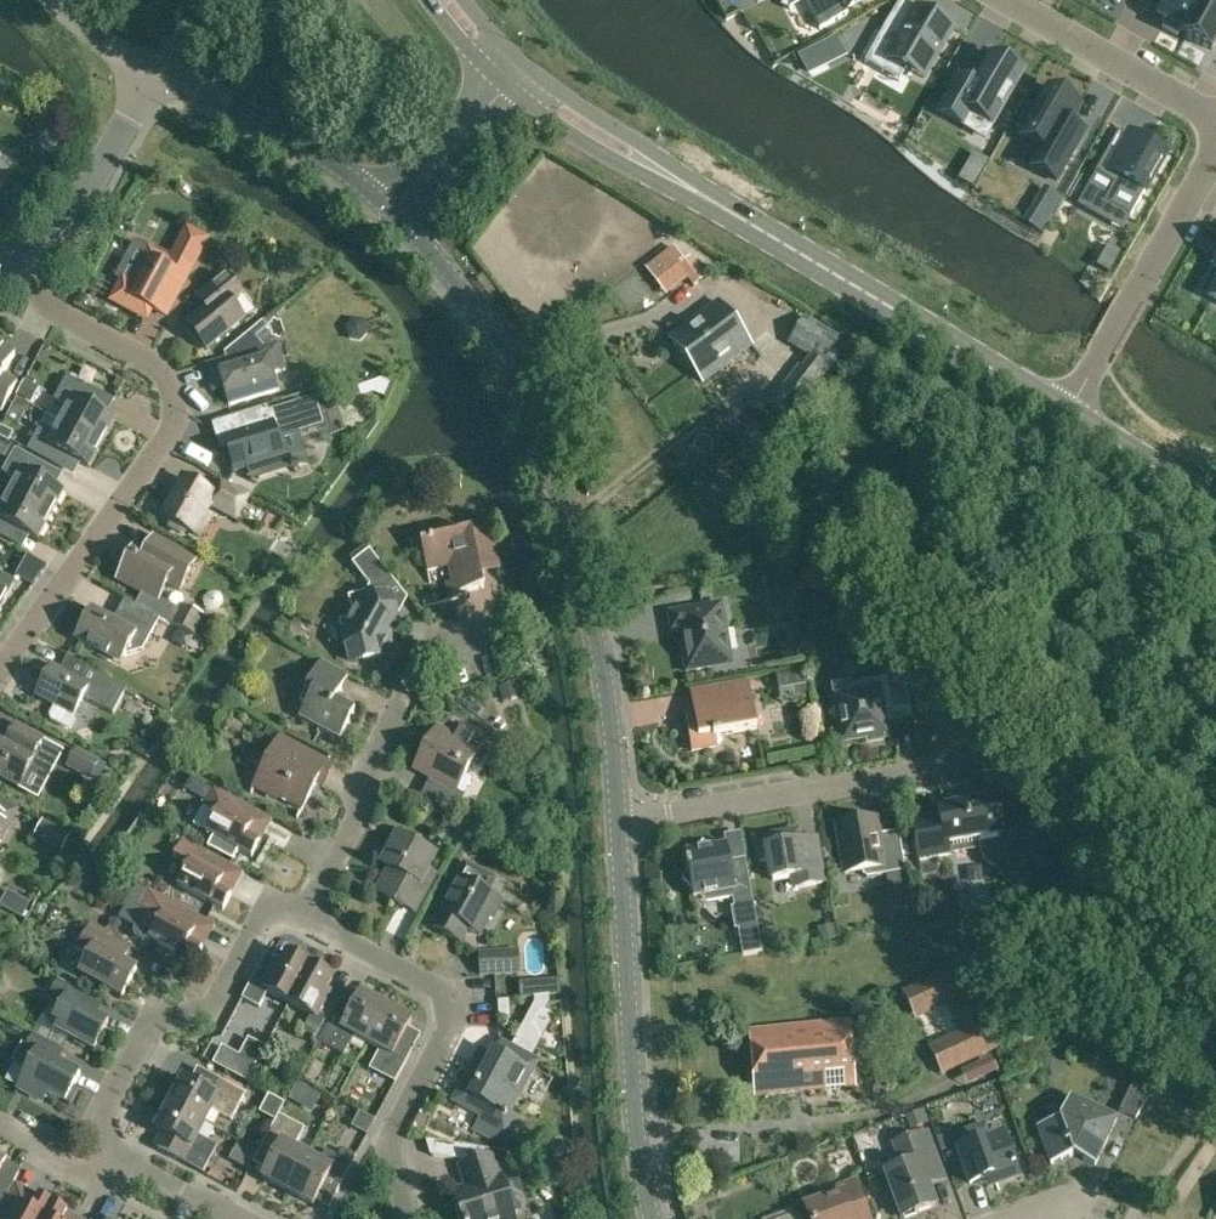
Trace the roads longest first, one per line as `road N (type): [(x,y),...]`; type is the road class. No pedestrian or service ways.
road 1 (residential): [(621,826),(608,693),(553,459),(494,333),(393,210)]
road 2 (residential): [(0,674),(173,433),(172,394),(155,366),(52,308),(23,256)]
road 3 (secondary): [(1066,416),(696,192)]
road 4 (residential): [(405,1218),(392,1136),(448,1039),(454,1009),(435,978),(314,904)]
road 5 (residential): [(653,1218),(632,1059),(621,826)]
road 6 (residential): [(621,826),(933,775),(985,750)]
road 7 (residential): [(107,1165),(106,1118),(144,1037),(193,1024),(266,919),(314,904)]
road 8 (residential): [(314,904),(434,647),(465,641)]
road 9 (residential): [(1066,416),(1215,145)]
road 10 (residential): [(393,210),(227,104),(155,77)]
road 11 (residential): [(1013,0),(1215,115)]
road 12 (residential): [(23,256),(65,223),(155,77)]
road 13 (secondary): [(506,84),(569,131),(696,192)]
road 14 (secondary): [(696,192),(523,65)]
road 15 (secondary): [(1215,507),(1066,416)]
road 16 (residential): [(393,210),(506,84)]
road 17 (residential): [(238,1218),(134,1163),(107,1165)]
road 18 (unclassified): [(155,77),(52,0)]
road 19 (residential): [(107,1165),(69,1167),(0,1120)]

